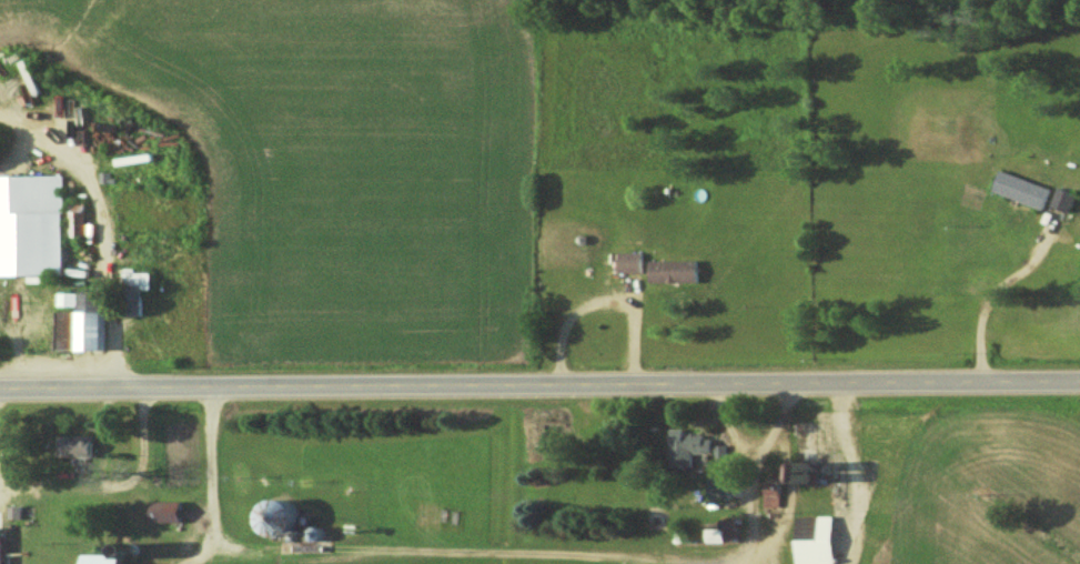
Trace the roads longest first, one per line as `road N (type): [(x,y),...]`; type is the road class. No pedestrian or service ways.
road 1 (tertiary): [(0,389),(1079,383)]

